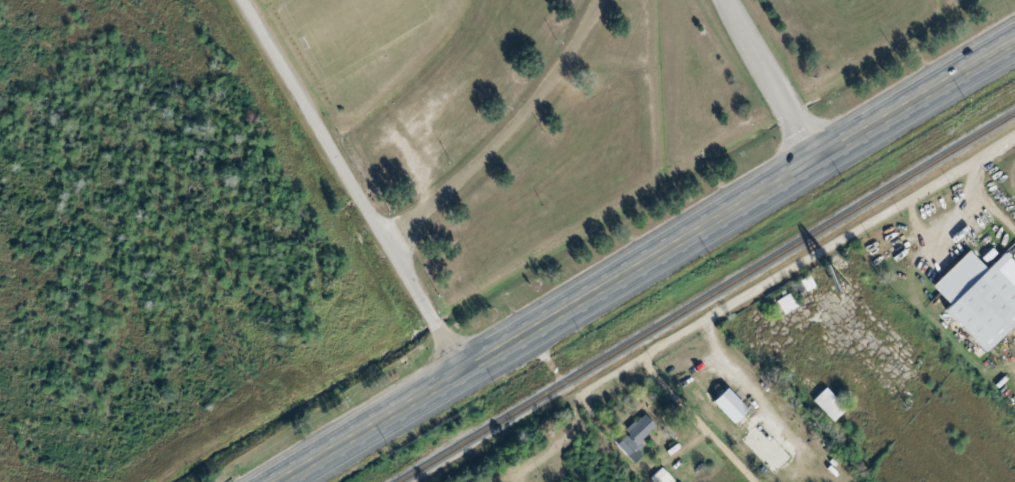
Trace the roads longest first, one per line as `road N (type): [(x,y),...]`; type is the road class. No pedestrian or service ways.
road 1 (trunk): [(278,481),(1014,41)]
road 2 (residential): [(582,392),(1014,135)]
road 3 (residential): [(463,372),(242,0)]
road 4 (residential): [(598,0),(535,103),(392,247)]
road 5 (residential): [(818,159),(729,0)]
road 6 (residential): [(647,355),(756,481)]

